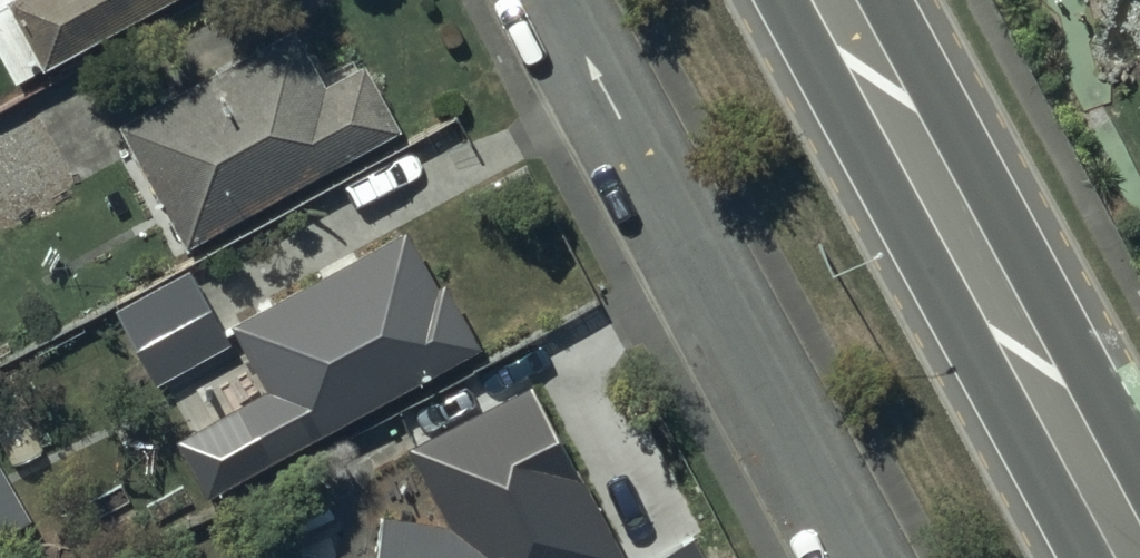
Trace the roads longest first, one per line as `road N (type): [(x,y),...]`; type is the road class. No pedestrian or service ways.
road 1 (trunk): [(823,0),(1130,557)]
road 2 (residential): [(853,557),(551,0)]

